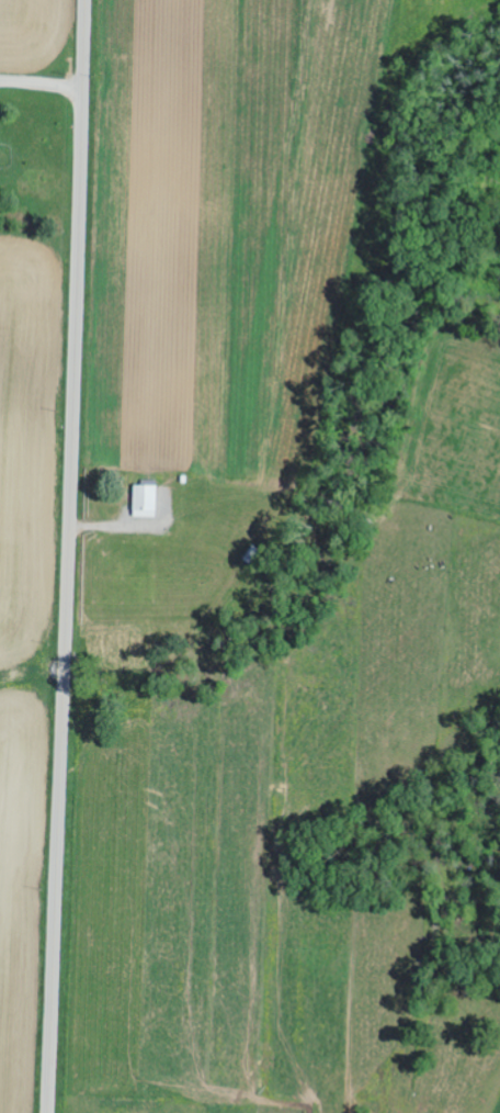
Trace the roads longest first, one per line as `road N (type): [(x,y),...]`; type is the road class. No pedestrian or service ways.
road 1 (secondary): [(85,0),(47,1112)]

